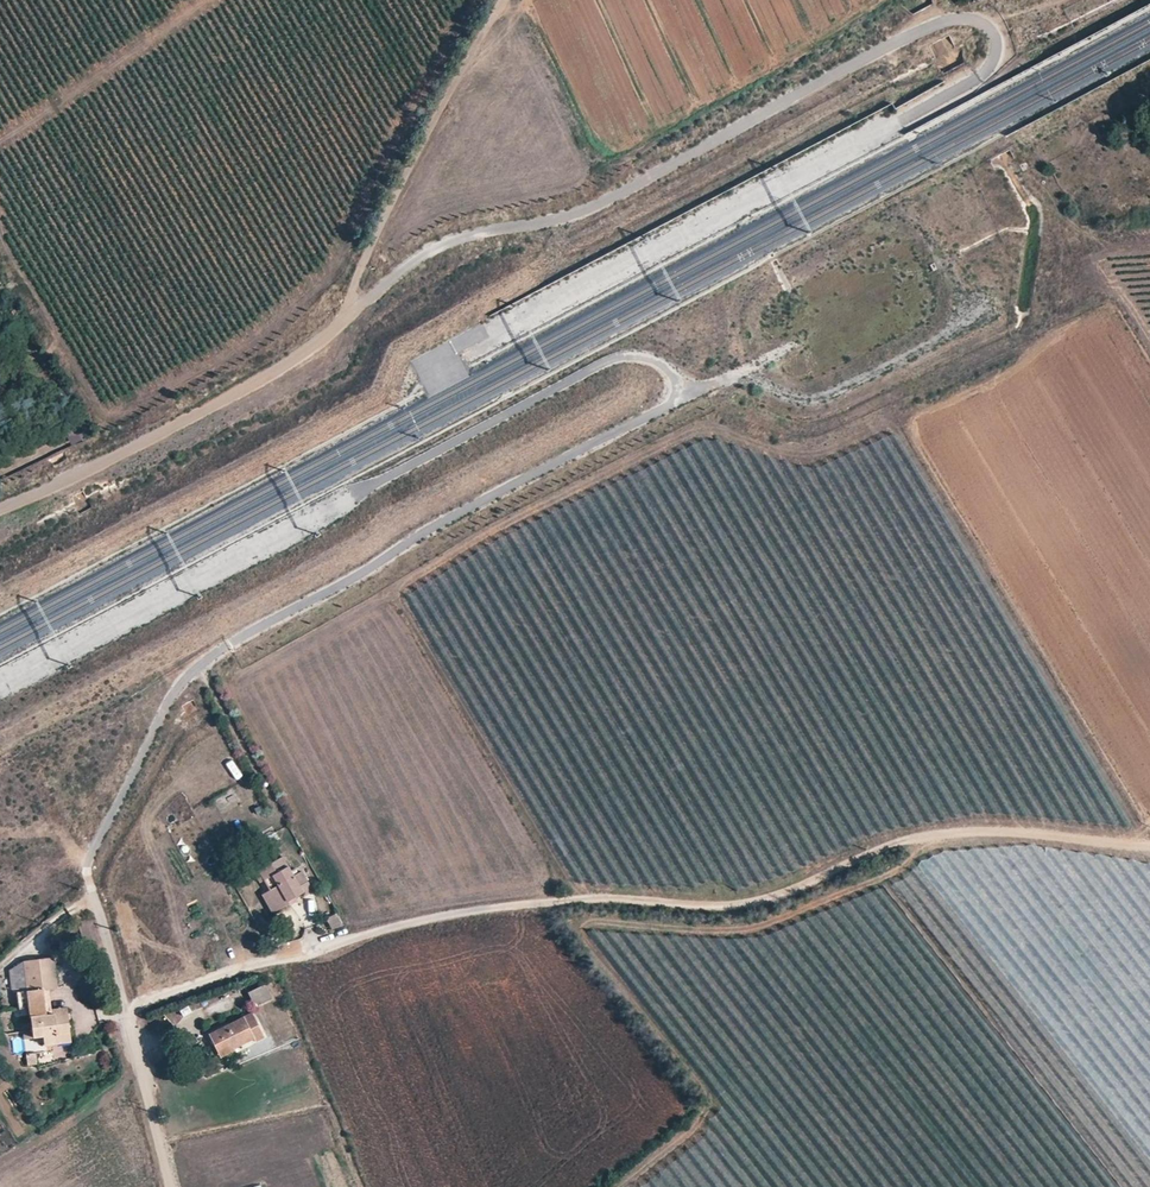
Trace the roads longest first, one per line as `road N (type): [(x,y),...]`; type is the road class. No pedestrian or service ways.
road 1 (unclassified): [(1149,844),(982,833),(913,844),(735,908),(581,901),(415,920),(214,978),(127,1012)]
road 2 (unclassified): [(499,0),(343,319),(274,373),(0,510)]
road 3 (unclassified): [(127,1012),(169,1186)]
road 4 (unclassified): [(88,874),(127,1012)]

